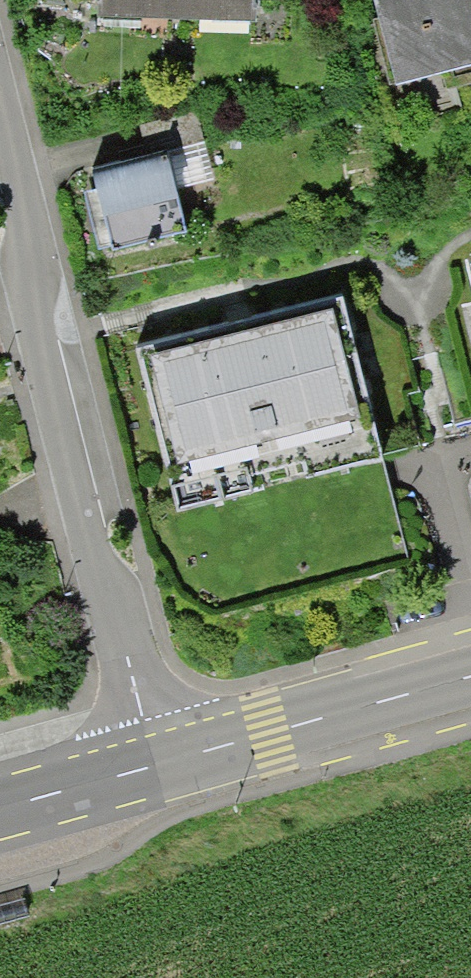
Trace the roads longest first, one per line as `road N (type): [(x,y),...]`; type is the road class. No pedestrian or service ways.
road 1 (residential): [(152,766),(56,381),(61,342),(0,130)]
road 2 (secondary): [(470,676),(152,766)]
road 3 (secondary): [(152,766),(0,808)]

